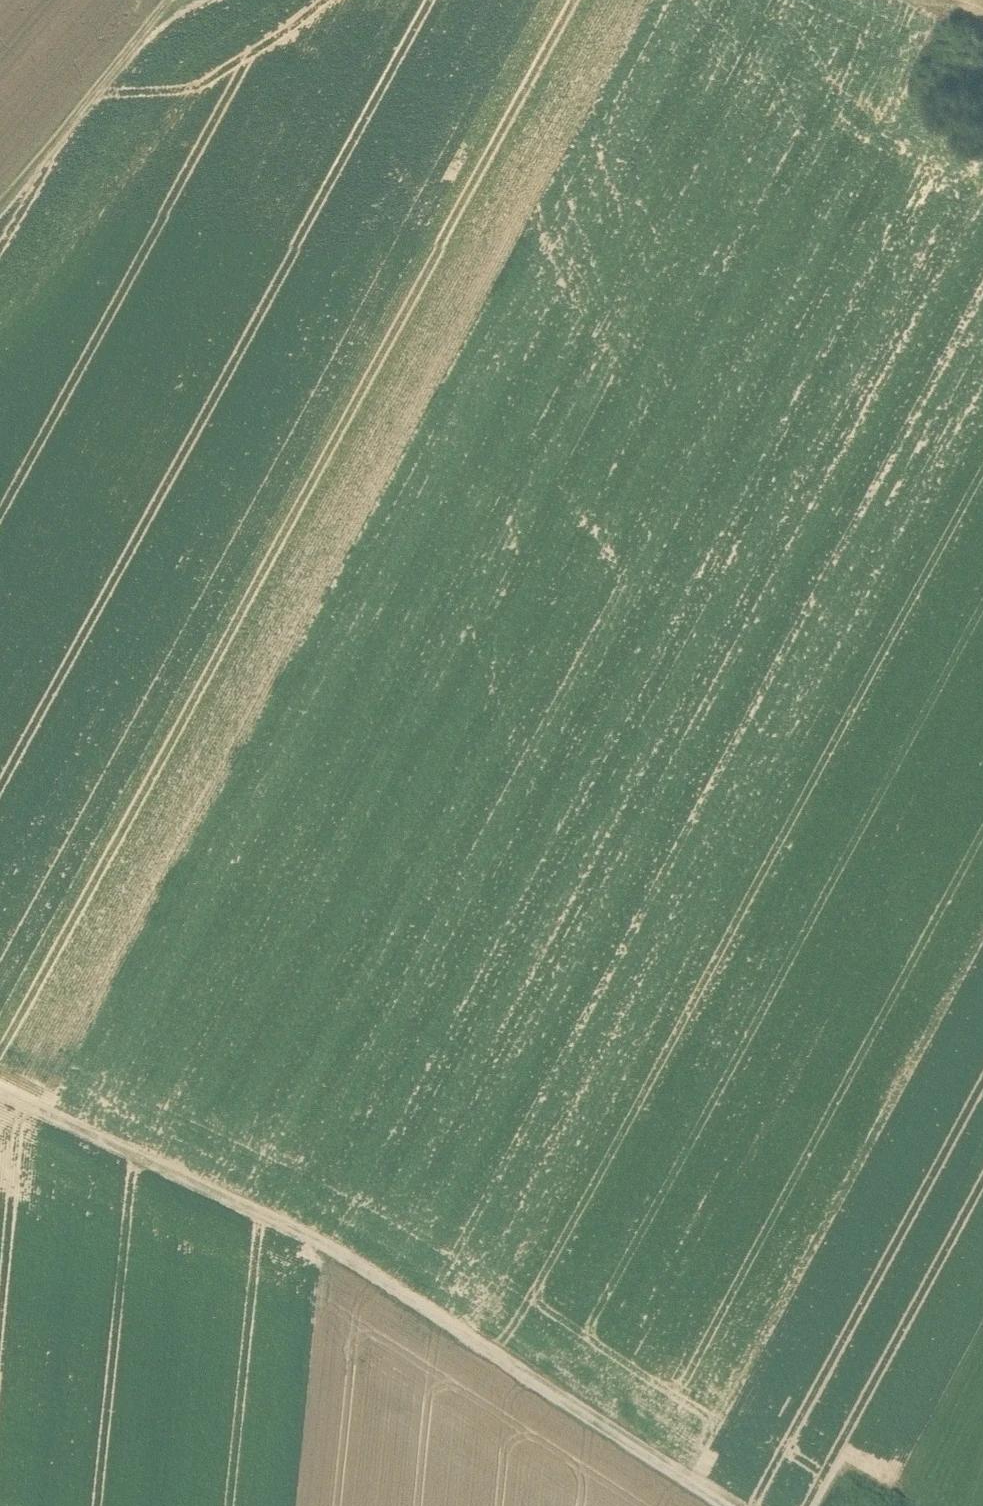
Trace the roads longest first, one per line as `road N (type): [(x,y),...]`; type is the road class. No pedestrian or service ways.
road 1 (track): [(747,1505),(324,1226),(0,1076)]
road 2 (track): [(173,0),(0,214)]

